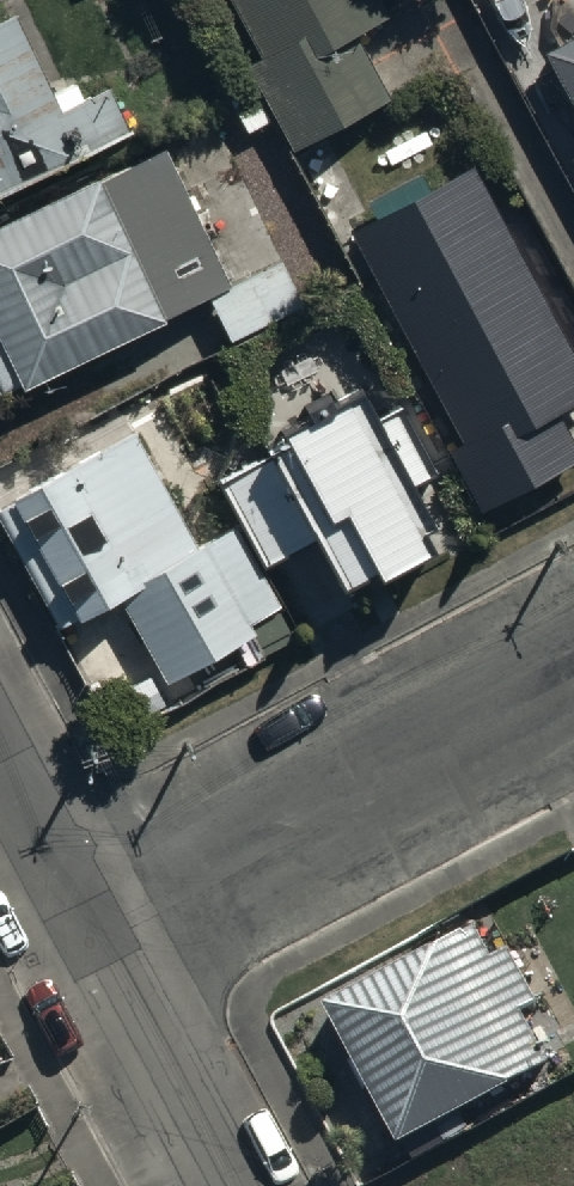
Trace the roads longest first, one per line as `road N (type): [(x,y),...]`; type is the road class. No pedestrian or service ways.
road 1 (residential): [(79,935),(573,674)]
road 2 (residential): [(212,1185),(79,935)]
road 3 (residential): [(79,935),(0,788)]

